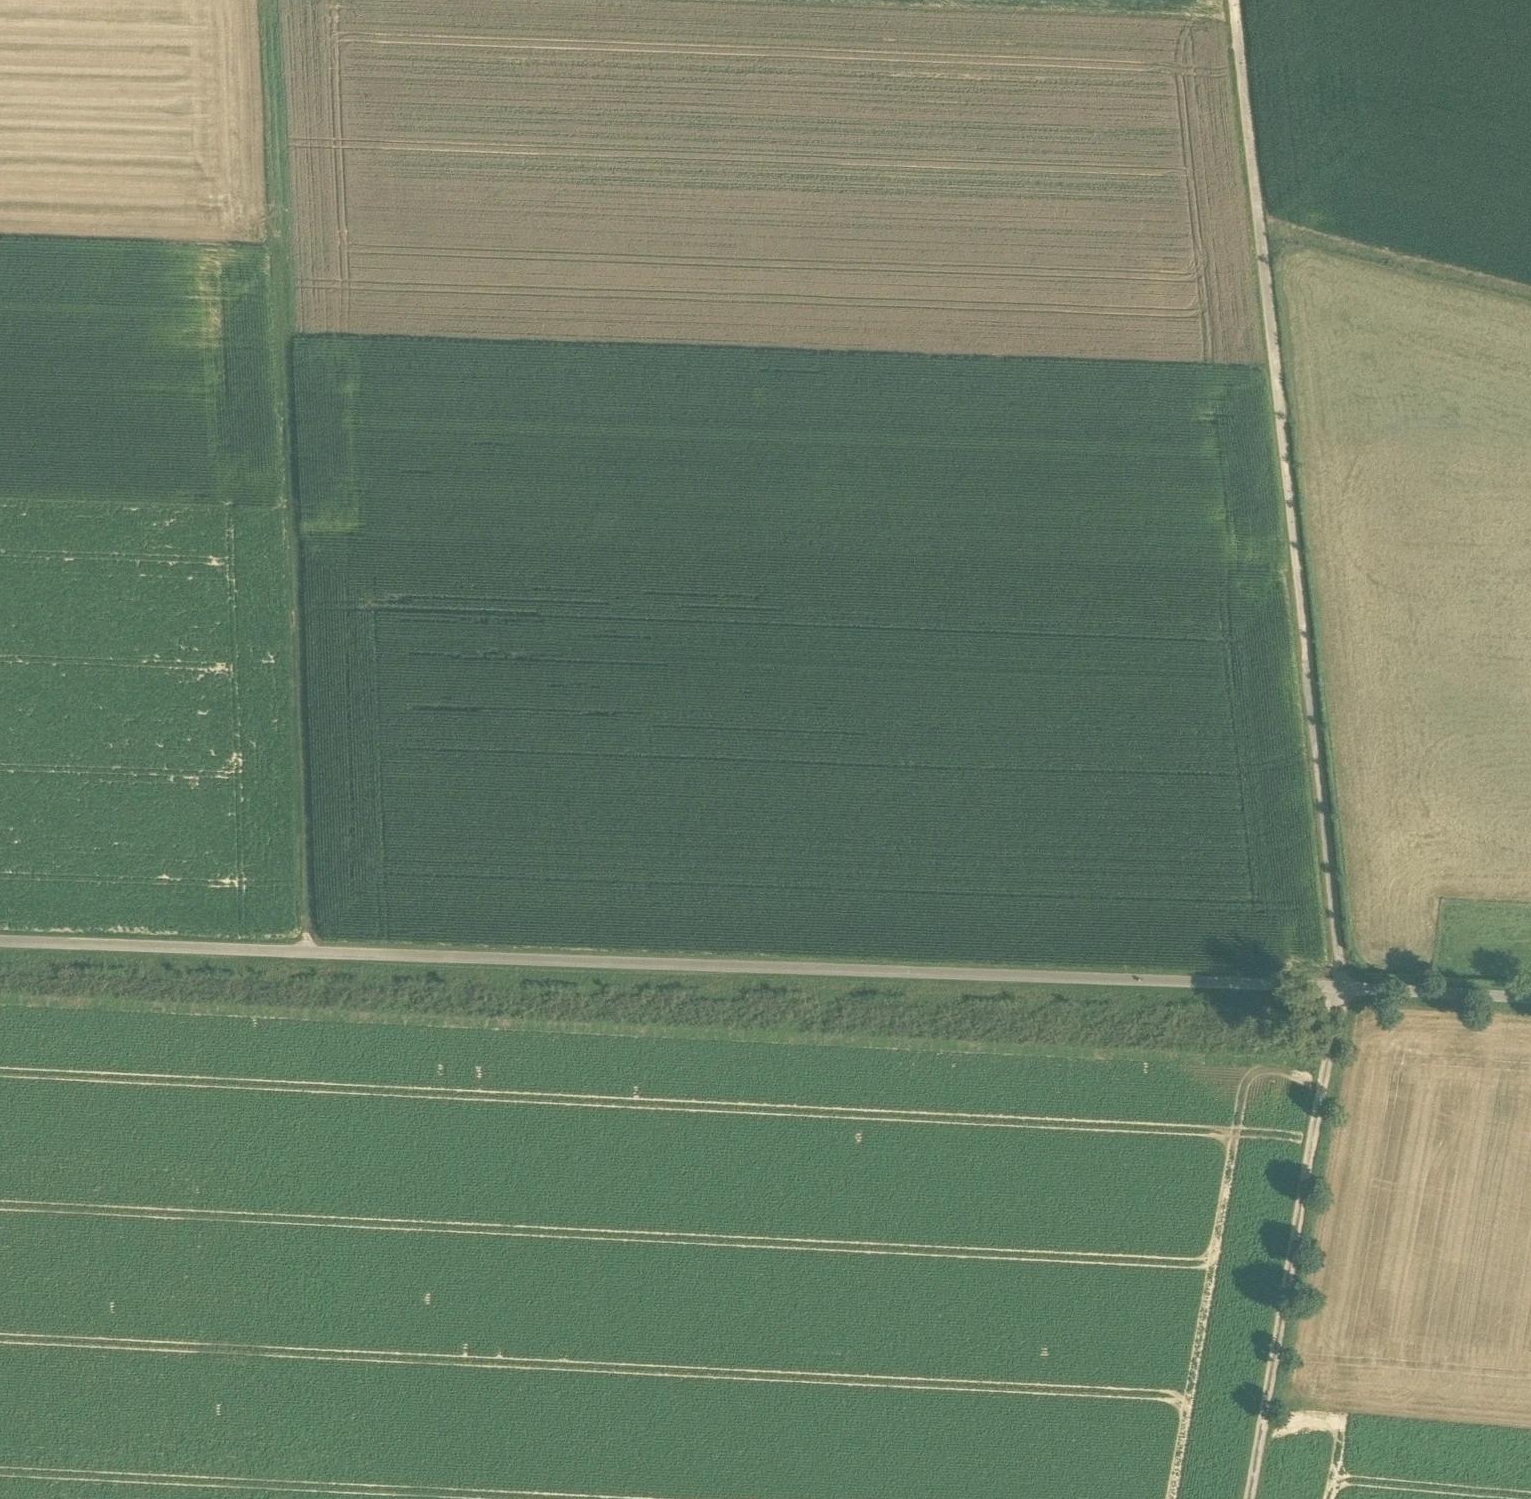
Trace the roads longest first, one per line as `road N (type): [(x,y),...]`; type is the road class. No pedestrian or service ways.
road 1 (track): [(1530,999),(0,942)]
road 2 (track): [(1248,1498),(1341,988),(1232,0)]
road 3 (track): [(309,953),(307,549),(277,0)]

